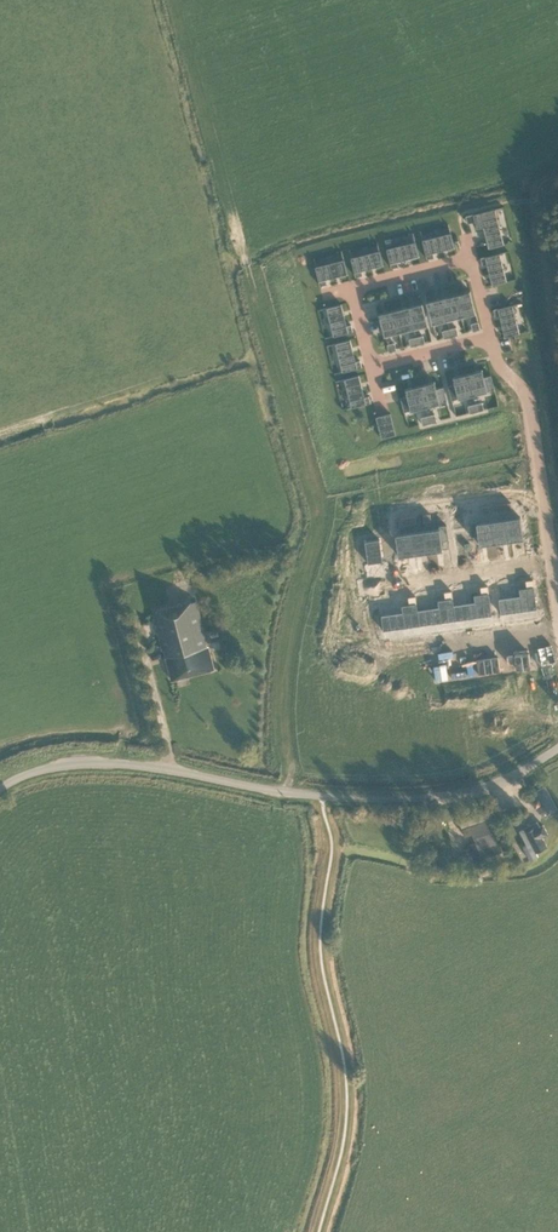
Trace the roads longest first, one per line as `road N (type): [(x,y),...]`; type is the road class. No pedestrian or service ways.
road 1 (unclassified): [(0,788),(49,767),(91,763),(322,794),(432,797),(497,782),(557,746)]
road 2 (residential): [(552,563),(529,398),(489,338)]
road 3 (residential): [(372,586),(552,563)]
road 4 (residential): [(471,256),(353,288)]
road 5 (residential): [(372,366),(489,338)]

